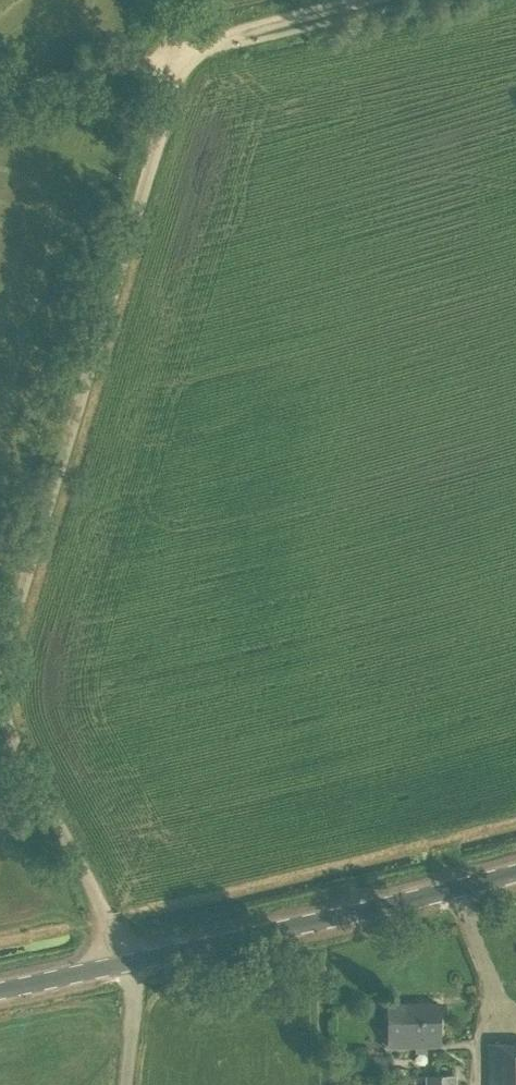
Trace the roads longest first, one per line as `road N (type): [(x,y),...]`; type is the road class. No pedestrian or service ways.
road 1 (unclassified): [(0,666),(168,104),(172,0)]
road 2 (tertiary): [(515,869),(120,956)]
road 3 (track): [(368,0),(0,88)]
road 4 (unclassified): [(120,956),(0,699)]
road 5 (tertiary): [(0,985),(120,956)]

